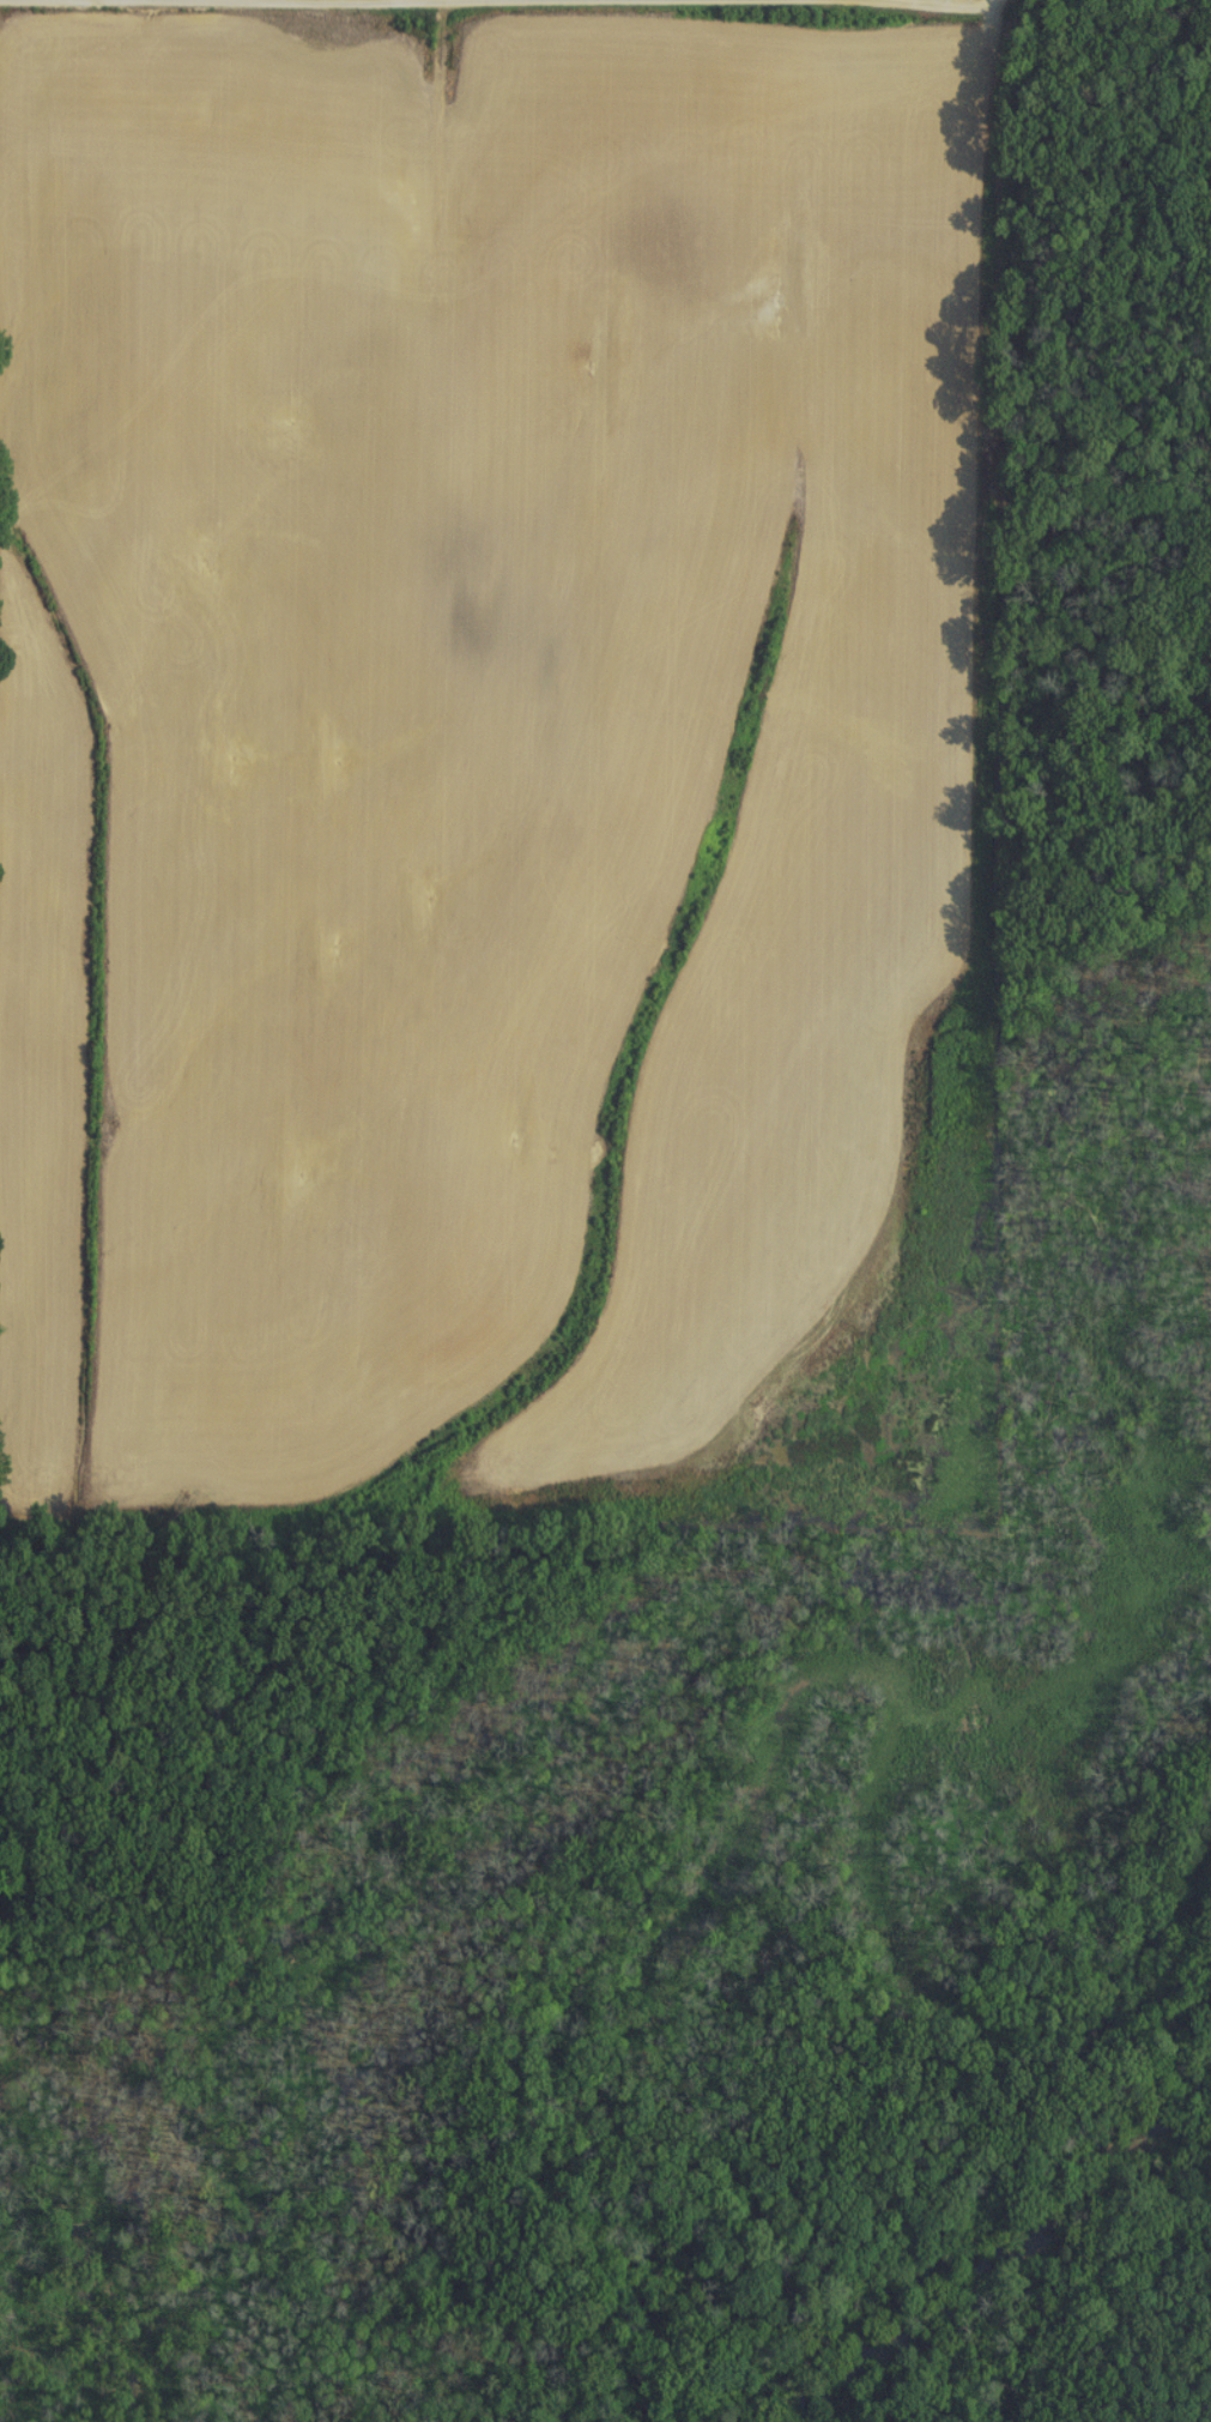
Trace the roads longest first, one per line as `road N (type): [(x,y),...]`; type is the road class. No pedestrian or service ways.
road 1 (residential): [(0,1),(947,7),(998,0)]

